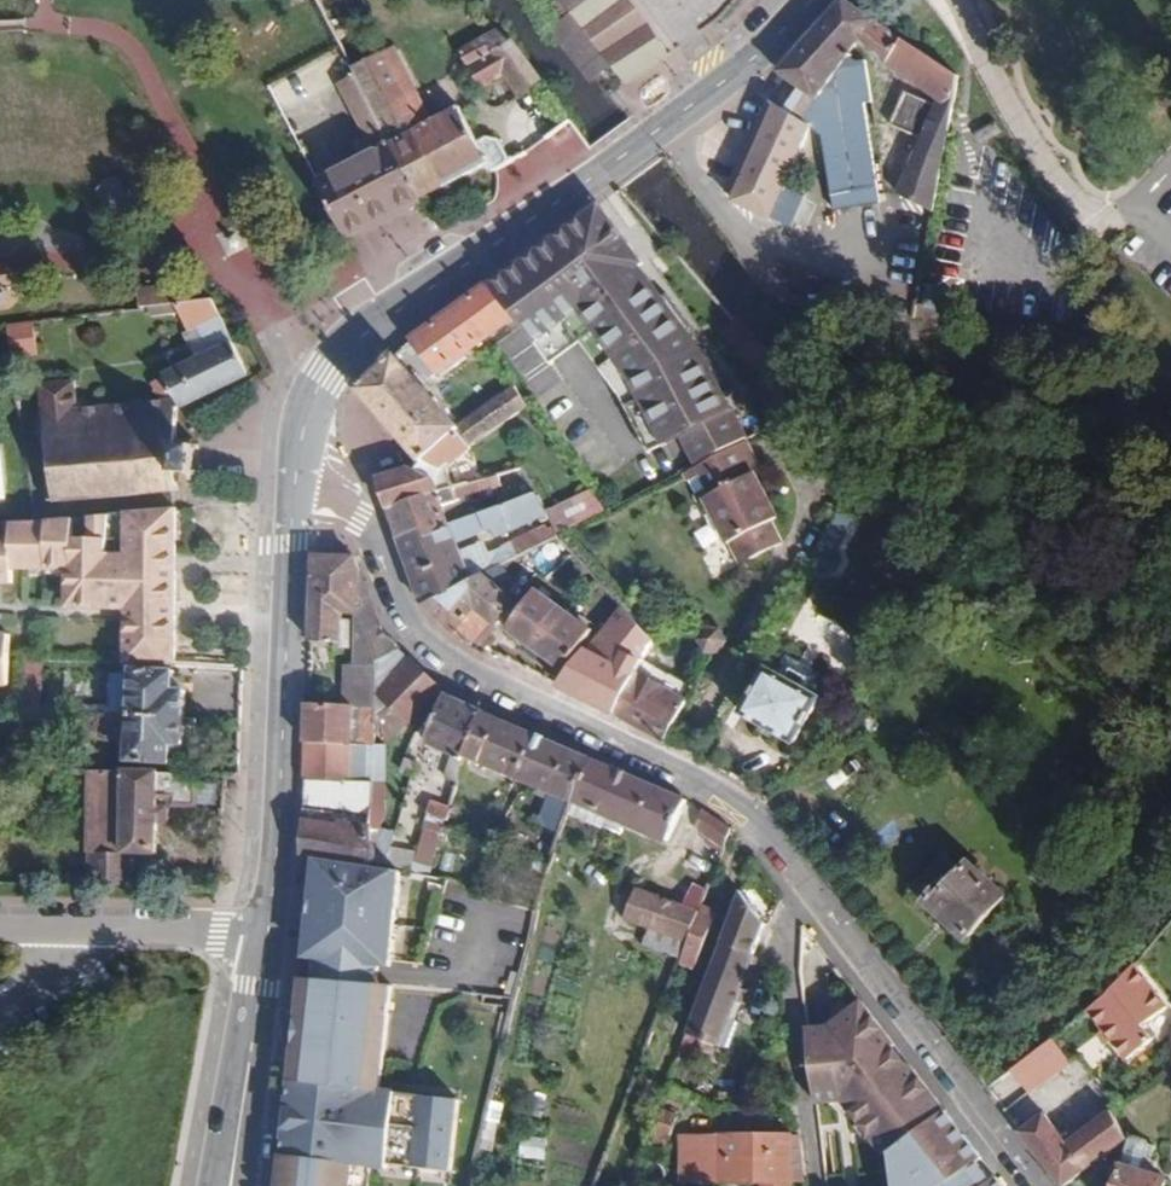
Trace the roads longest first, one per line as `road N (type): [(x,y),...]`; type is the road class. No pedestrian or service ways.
road 1 (residential): [(1030,1185),(746,817),(437,651),(360,518),(286,479)]
road 2 (secondary): [(809,0),(738,78),(380,326),(327,376),(286,479)]
road 3 (secondary): [(286,479),(279,849),(232,1185)]

